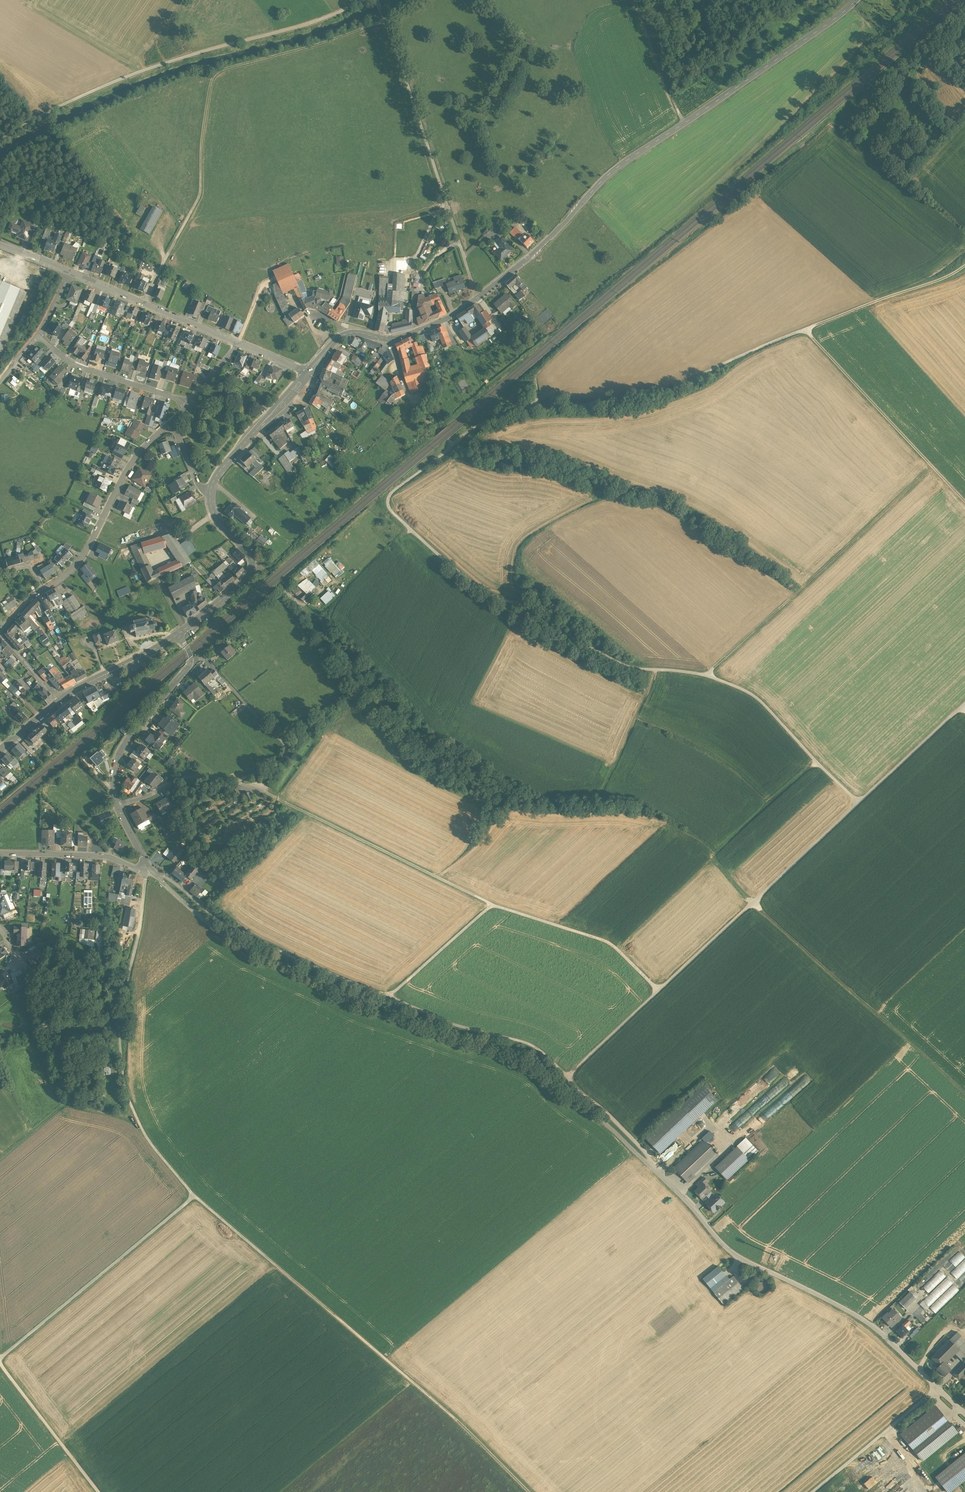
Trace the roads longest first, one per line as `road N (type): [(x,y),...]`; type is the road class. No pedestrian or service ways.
road 1 (track): [(859,803),(745,690),(696,673),(637,669),(601,653),(480,589),(389,502),(393,491),(484,423),(532,407),(628,403),(666,393),(806,330)]
road 2 (residential): [(964,1414),(865,1322),(730,1252),(540,1065),(235,943),(146,868)]
road 3 (track): [(134,959),(123,1078),(150,1140),(198,1199),(529,1491)]
road 4 (secondary): [(389,340),(477,297),(624,161),(856,0)]
road 5 (track): [(964,710),(567,1078)]
road 6 (track): [(816,761),(715,862),(964,1096)]
road 7 (track): [(207,911),(326,972),(449,1022),(535,1045),(567,1078)]
road 8 (track): [(0,141),(131,75),(310,24),(364,0)]
road 9 (track): [(384,17),(210,73),(200,196),(165,259)]
road 10 (track): [(709,676),(932,467)]
road 11 (track): [(0,1358),(198,1199)]
road 12 (track): [(492,905),(277,798)]
road 13 (track): [(459,242),(384,17)]
road 14 (track): [(806,330),(964,501)]
road 15 (residential): [(43,590),(77,564),(135,458),(173,422)]
road 16 (residential): [(178,633),(193,661),(120,754),(118,807)]
road 17 (track): [(658,991),(609,944),(492,905)]
road 18 (residential): [(237,344),(69,274)]
road 19 (track): [(806,330),(964,271)]
road 20 (track): [(0,1159),(64,1105),(126,1118),(143,1129)]
road 21 (residential): [(118,807),(198,777),(277,798)]
road 22 (residential): [(187,405),(77,367),(39,336)]
road 23 (track): [(99,1491),(0,1361)]
road 24 (track): [(811,1491),(936,1388)]
road 25 (track): [(67,1106),(50,1084),(28,971),(18,963)]
road 26 (secondary): [(210,491),(307,372)]
road 27 (residential): [(146,868),(105,856),(0,854)]
road 28 (track): [(235,690),(287,750),(236,782)]
road 29 (secondary): [(59,699),(178,633)]
road 30 (track): [(391,995),(492,905)]
road 31 (track): [(604,793),(657,670)]
road 32 (track): [(685,123),(642,0)]
road 33 (track): [(567,1078),(651,1157),(652,1167)]

